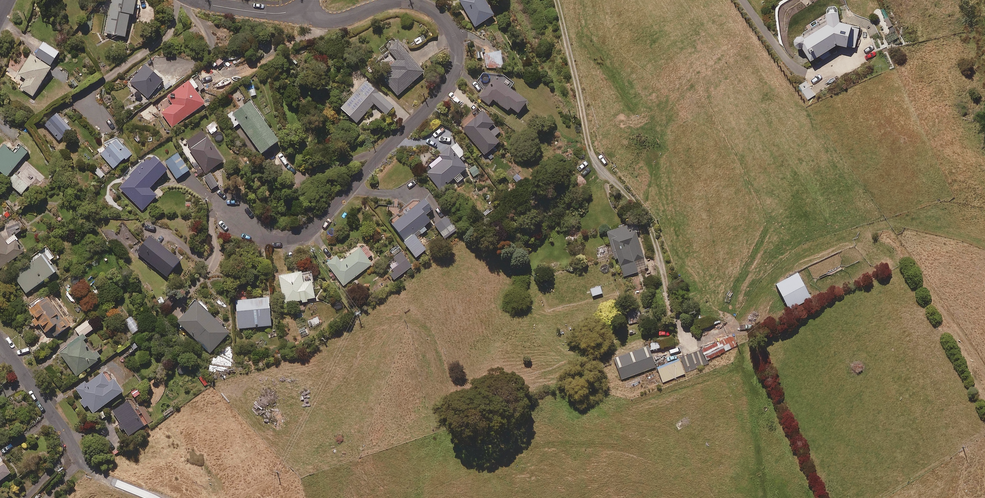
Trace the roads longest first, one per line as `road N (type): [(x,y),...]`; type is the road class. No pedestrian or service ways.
road 1 (residential): [(295,9),(332,20),(415,4),(448,27),(454,70),(438,97),(309,231),(268,235),(226,212)]
road 2 (residential): [(0,340),(82,448)]

